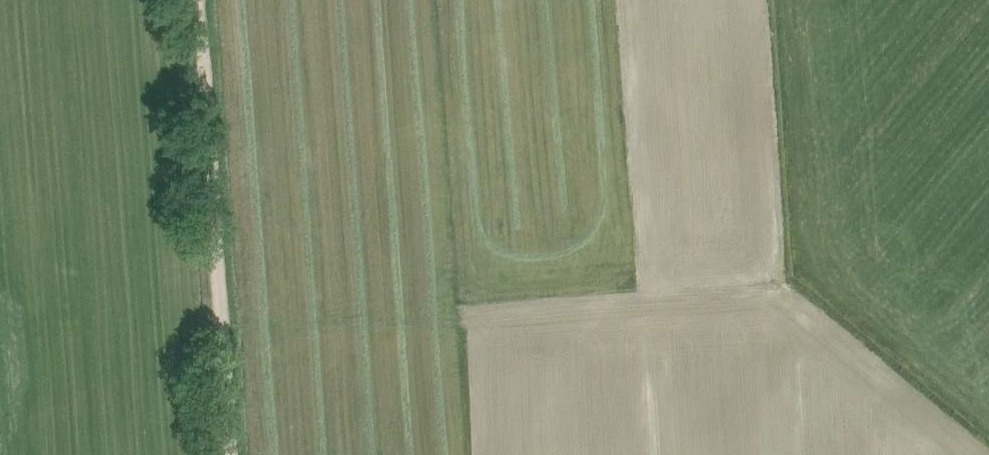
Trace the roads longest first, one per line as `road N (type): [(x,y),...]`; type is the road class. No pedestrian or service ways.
road 1 (track): [(232,454),(198,0)]

